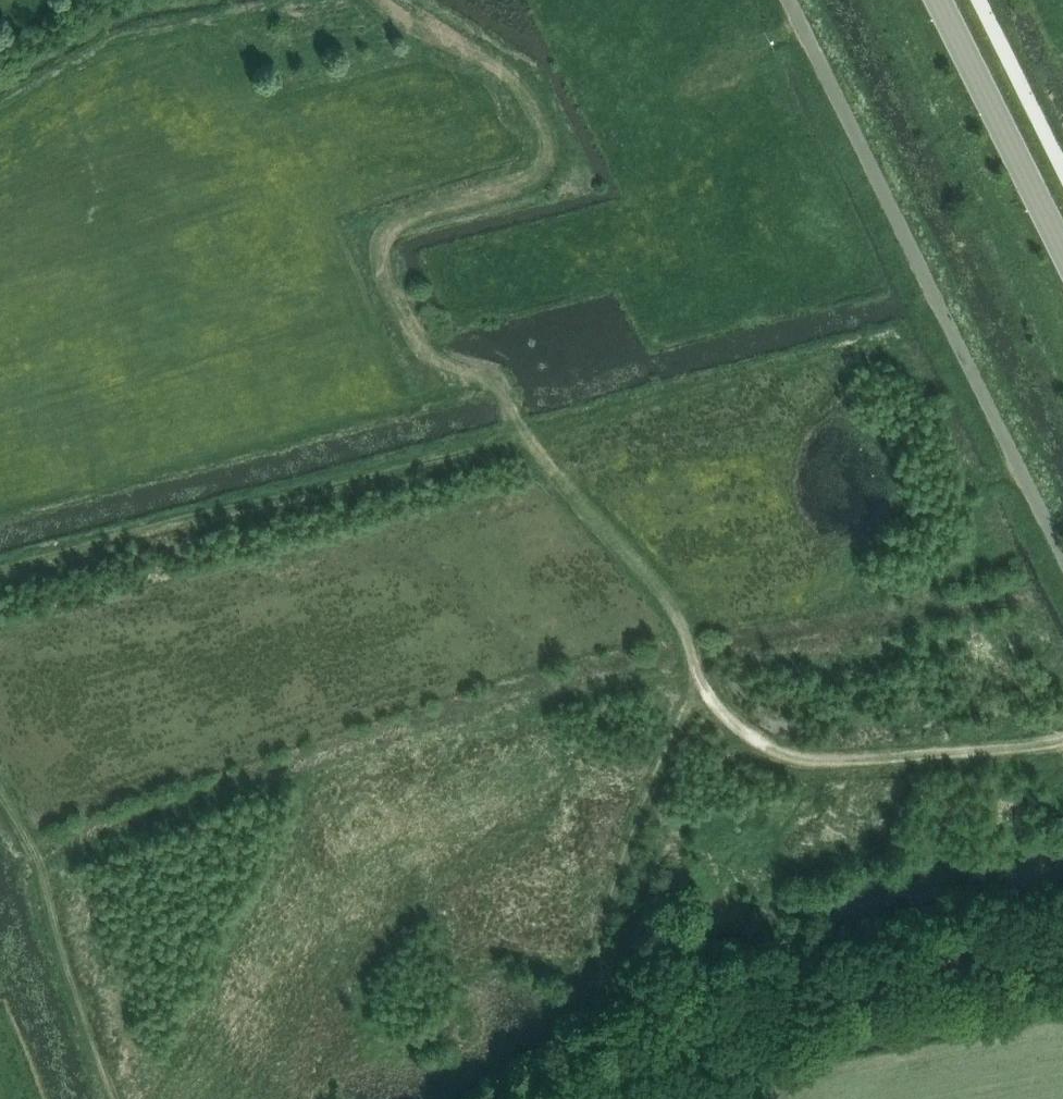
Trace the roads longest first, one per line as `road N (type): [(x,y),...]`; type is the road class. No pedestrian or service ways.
road 1 (unclassified): [(1062,553),(790,0)]
road 2 (secondary): [(1062,253),(938,0)]

